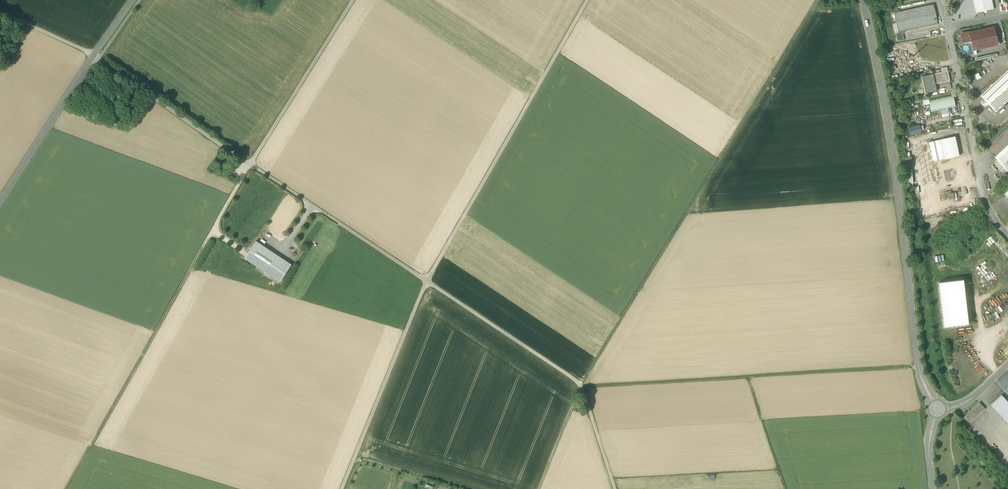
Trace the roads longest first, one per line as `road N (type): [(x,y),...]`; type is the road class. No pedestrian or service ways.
road 1 (track): [(818,0),(580,386)]
road 2 (track): [(785,488),(749,379),(581,389),(539,488)]
road 3 (track): [(249,166),(68,488)]
road 4 (tertiary): [(917,359),(890,136),(863,0)]
road 5 (track): [(588,0),(426,283)]
road 6 (track): [(614,488),(580,386),(426,283)]
road 7 (residential): [(942,0),(982,192),(1007,238)]
road 8 (secondary): [(133,0),(0,202)]
road 9 (unclassified): [(426,283),(342,488)]
road 10 (track): [(249,166),(426,283)]
road 11 (track): [(249,166),(354,0)]
road 12 (track): [(99,61),(249,166)]
road 13 (track): [(917,369),(749,379)]

